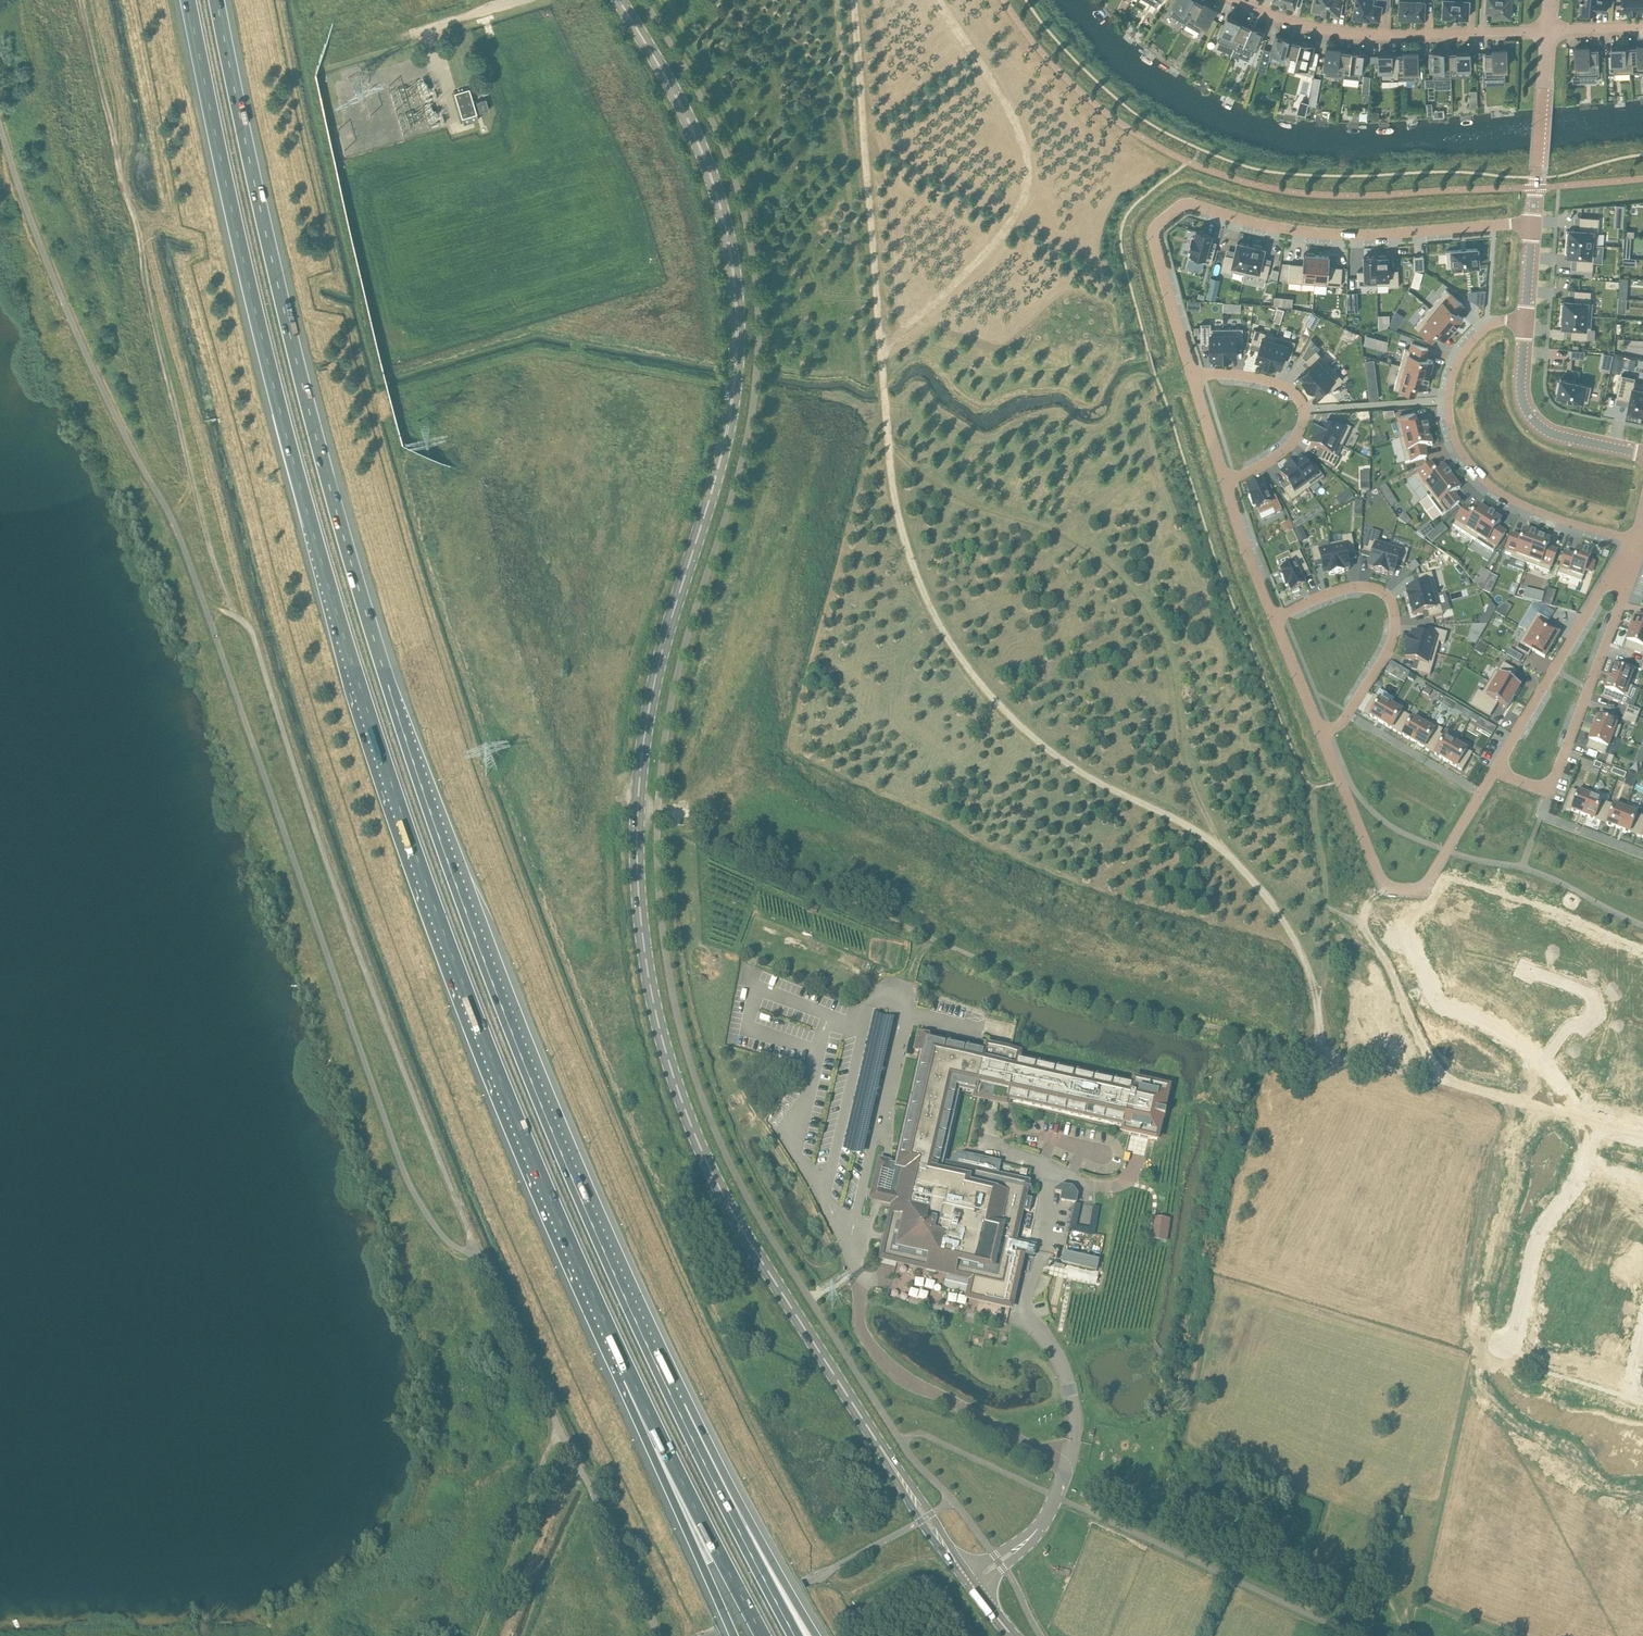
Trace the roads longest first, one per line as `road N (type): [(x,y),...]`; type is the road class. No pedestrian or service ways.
road 1 (tertiary): [(1019,1635),(926,1518),(746,1231),(702,1147),(659,1033),(642,941),(642,770),(657,685),(720,484),(739,394),(741,302),(727,210),(689,109),(621,0)]
road 2 (motorway): [(678,1407),(579,1196),(419,776),(336,510),(217,0)]
road 3 (motorway): [(189,0),(258,322),(362,696),(498,1075),(630,1375)]
road 4 (unclassified): [(663,1635),(480,1259),(352,934),(253,639),(231,616)]
road 5 (track): [(205,607),(231,616),(205,532),(81,0)]
road 6 (residential): [(1532,221),(1339,235),(1185,206),(1153,236),(1196,376)]
road 7 (track): [(926,936),(1046,981),(1318,1054)]
road 8 (residential): [(1638,541),(1518,503),(1465,457),(1453,435),(1453,377),(1474,338),(1490,326),(1523,321)]
road 9 (unclassified): [(1375,1635),(1056,1497)]
road 10 (residential): [(1323,737),(1382,888),(1423,892),(1494,771)]
road 11 (track): [(640,801),(926,936)]
road 12 (residential): [(1547,30),(1357,33),(1240,0)]
road 13 (motorway): [(630,1375),(764,1635)]
road 14 (residential): [(1274,618),(1346,588),(1376,588),(1390,600),(1393,638),(1348,713),(1323,737)]
road 15 (motorway): [(630,1375),(657,1464),(733,1635)]
road 16 (unclassified): [(1405,936),(1443,1005),(1500,1031),(1541,1062),(1579,1116),(1594,1122)]
road 17 (motorway): [(818,1635),(716,1454),(678,1407)]
road 18 (motorway): [(795,1635),(678,1407)]
road 19 (residential): [(1494,771),(1604,585),(1628,568)]
road 20 (residential): [(1594,1122),(1574,1183),(1528,1253),(1503,1347)]
road 21 (residential): [(1628,568),(1624,598),(1551,791)]
road 22 (residential): [(1196,376),(1273,382),(1303,409),(1300,431),(1283,452),(1224,484)]
road 23 (track): [(560,1426),(477,1635)]
road 24 (residential): [(1642,453),(1539,424),(1519,382),(1523,321)]
road 25 (unknown): [(1541,1062),(1569,1025),(1594,1013),(1592,992),(1528,969)]
road 26 (residential): [(1224,484),(1274,618)]
road 27 (residential): [(1532,221),(1543,85)]
road 28 (residential): [(1274,618),(1323,737)]

